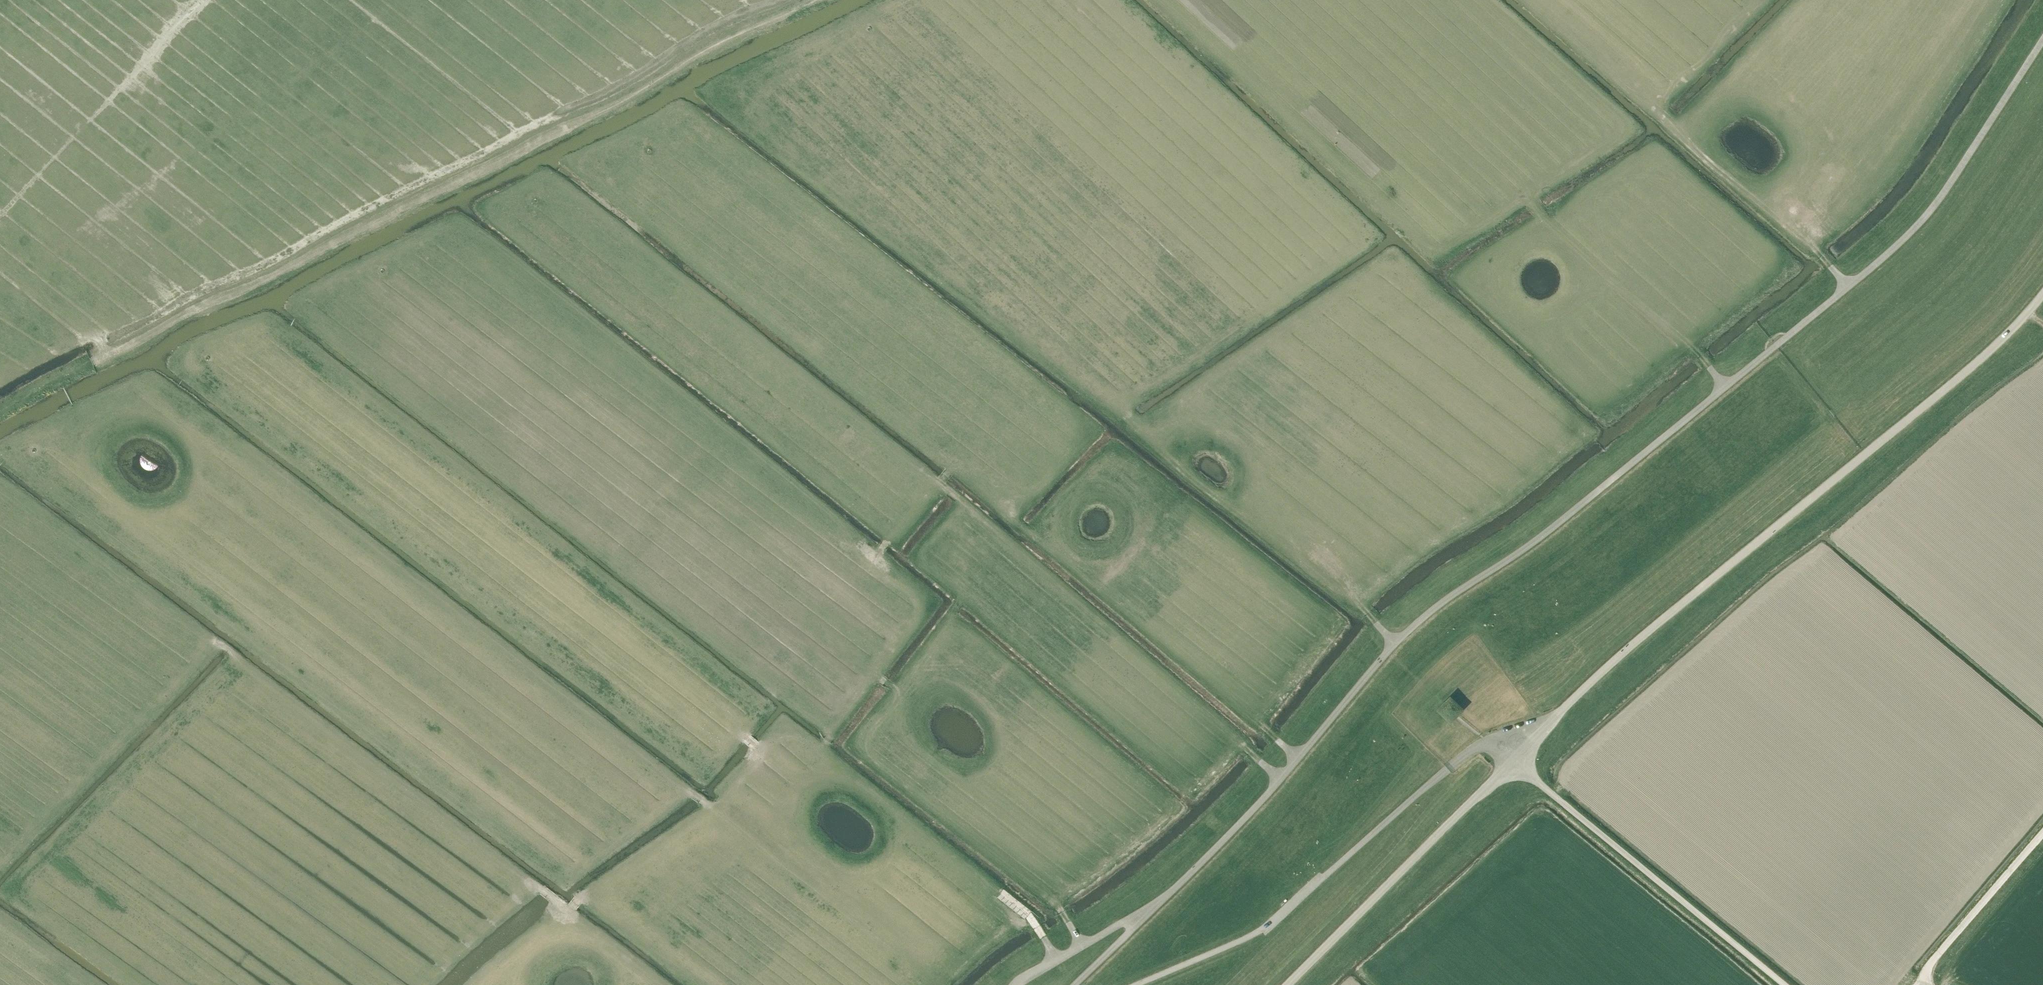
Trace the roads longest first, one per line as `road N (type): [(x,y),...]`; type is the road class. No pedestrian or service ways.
road 1 (unclassified): [(1514,761),(1614,660),(1951,384),(2042,293)]
road 2 (unclassified): [(1786,984),(1514,761)]
road 3 (unclassified): [(1288,984),(1514,761)]

